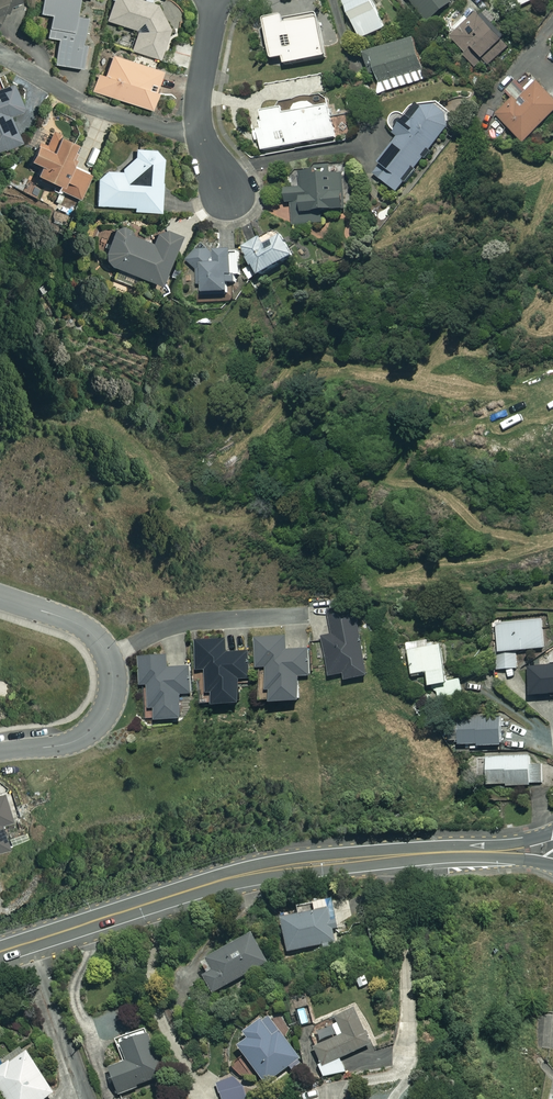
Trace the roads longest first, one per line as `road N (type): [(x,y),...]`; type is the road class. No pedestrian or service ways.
road 1 (tertiary): [(552,852),(444,852),(272,869),(0,952)]
road 2 (residential): [(0,752),(82,737),(104,715),(113,680),(92,632),(0,596)]
road 3 (residential): [(226,215),(195,164),(192,99),(213,0)]

